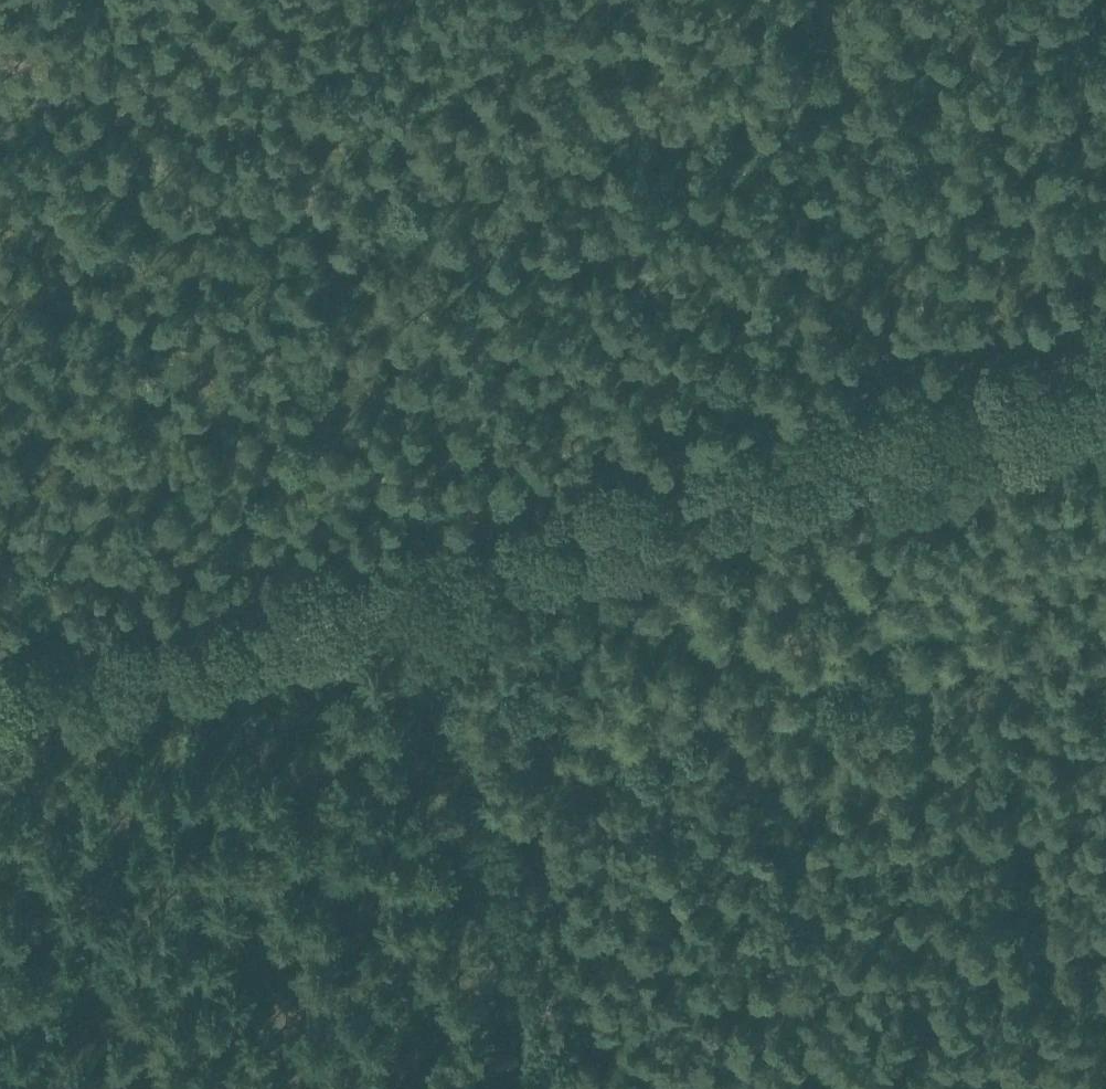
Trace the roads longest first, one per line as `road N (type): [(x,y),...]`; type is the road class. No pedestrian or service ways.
road 1 (track): [(1105,334),(0,675)]
road 2 (track): [(1105,383),(385,607)]
road 3 (track): [(385,607),(495,836),(572,1088)]
road 4 (track): [(385,607),(0,729)]

